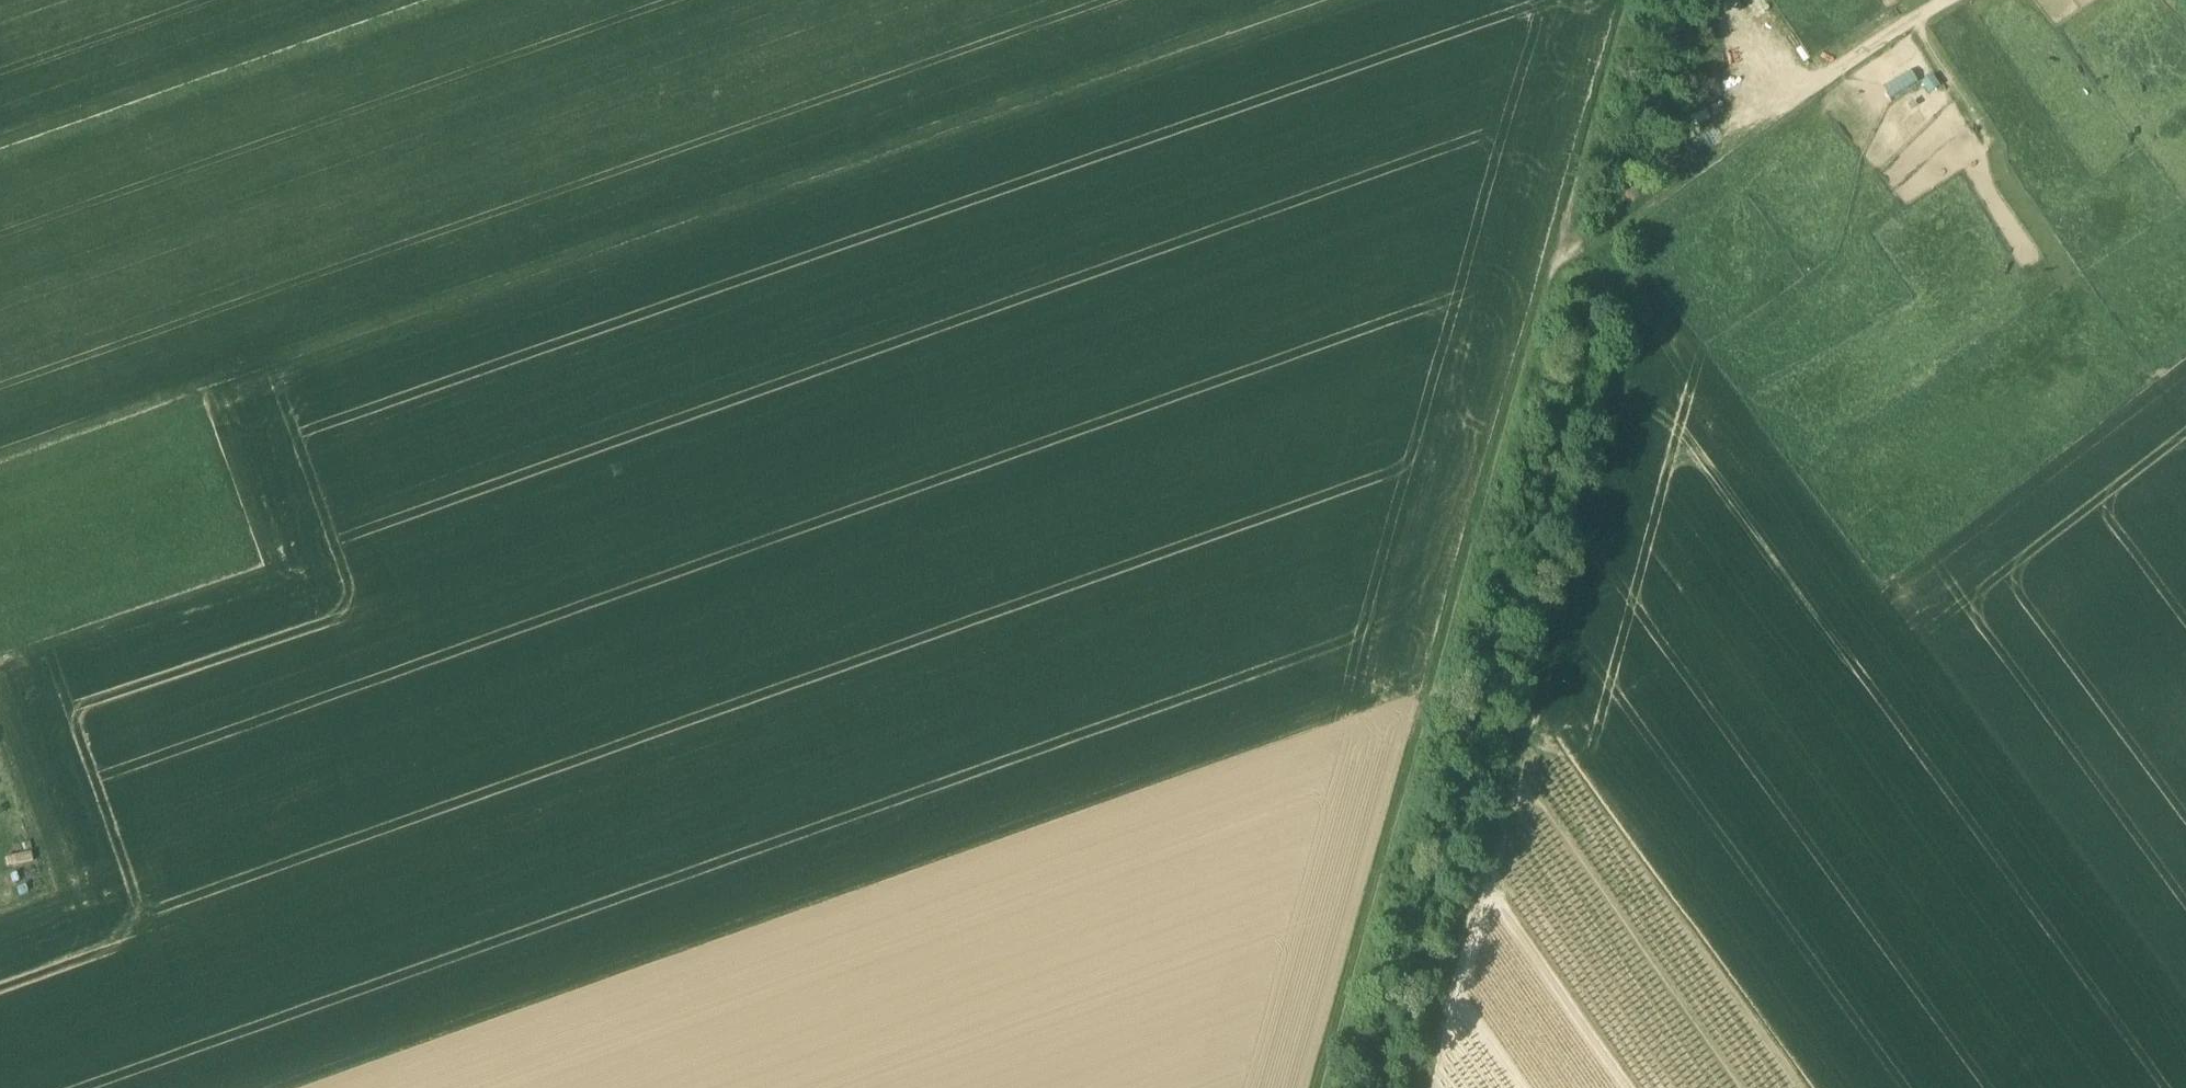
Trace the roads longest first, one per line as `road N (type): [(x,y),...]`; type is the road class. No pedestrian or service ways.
road 1 (track): [(1322,1087),(1629,0)]
road 2 (track): [(1554,267),(1934,0)]

